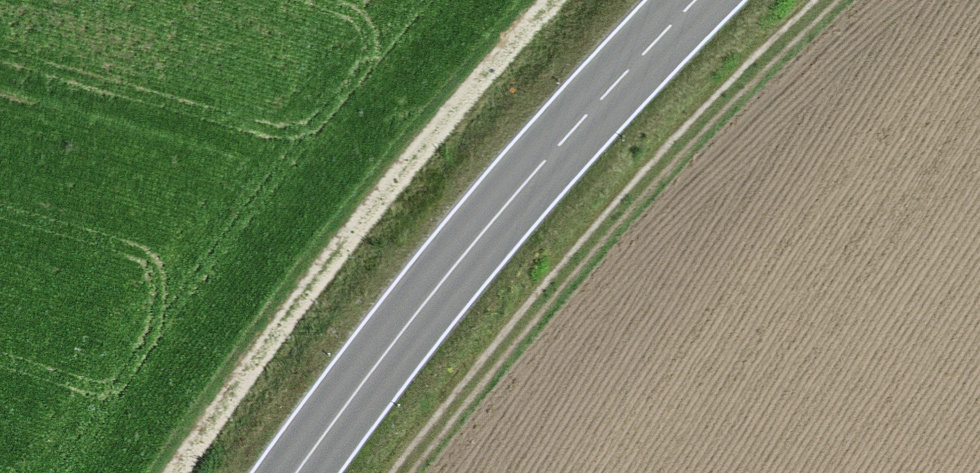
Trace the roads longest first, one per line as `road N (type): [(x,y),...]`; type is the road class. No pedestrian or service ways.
road 1 (track): [(397,472),(594,235),(821,0)]
road 2 (primary): [(297,472),(462,258),(695,0)]
road 3 (track): [(553,0),(340,249),(177,472)]

